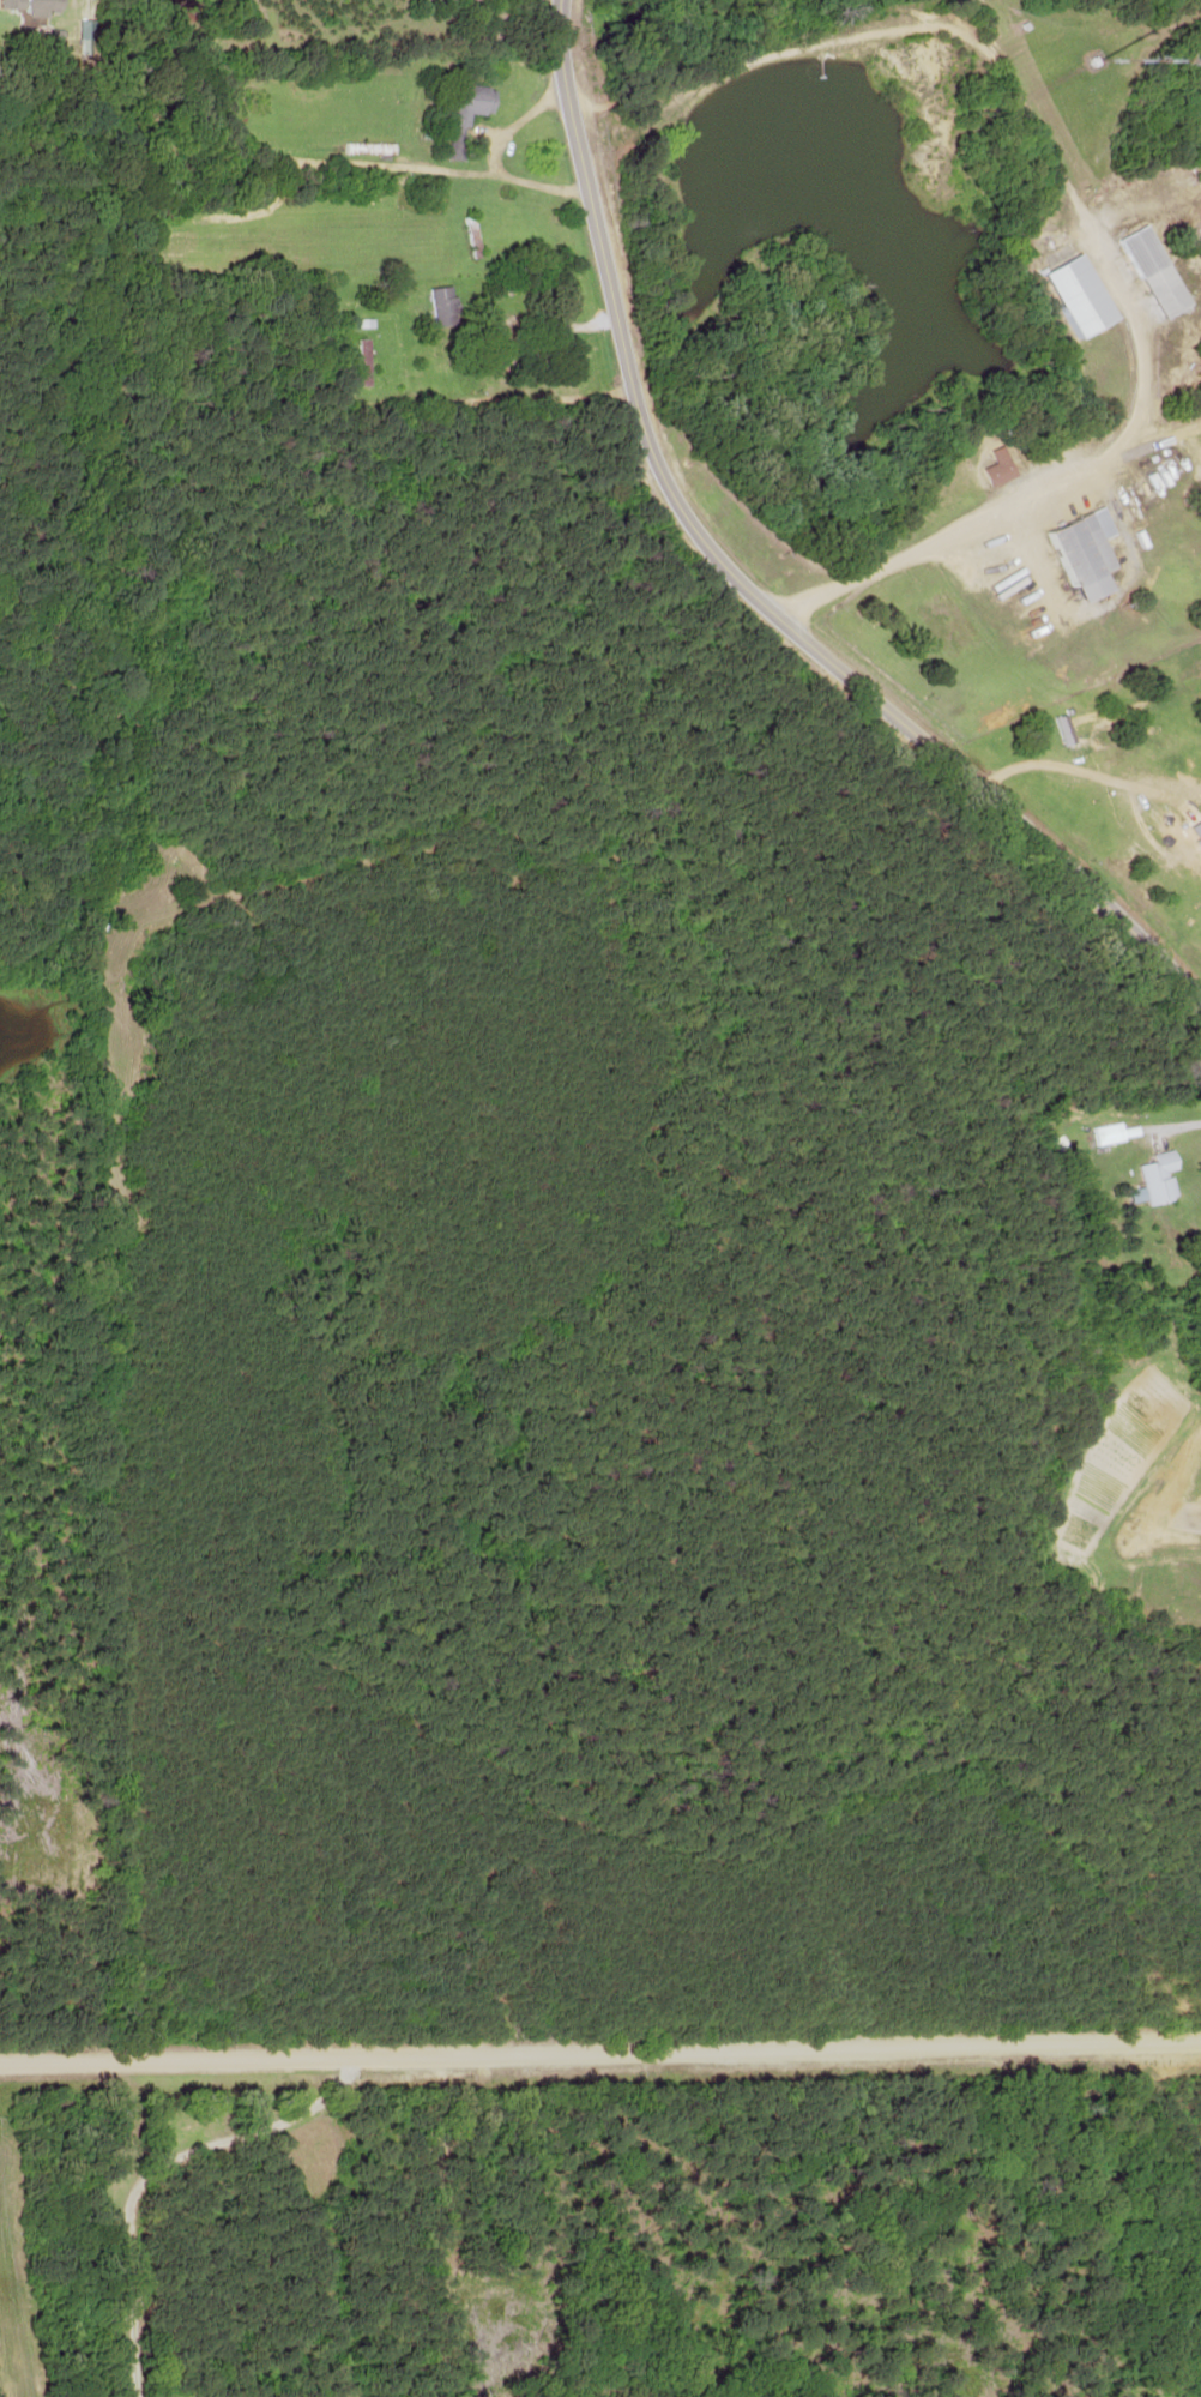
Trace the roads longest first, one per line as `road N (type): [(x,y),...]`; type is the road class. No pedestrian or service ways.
road 1 (residential): [(1200,1000),(714,556),(671,495),(638,402),(564,0)]
road 2 (residential): [(1200,2037),(0,2059)]

